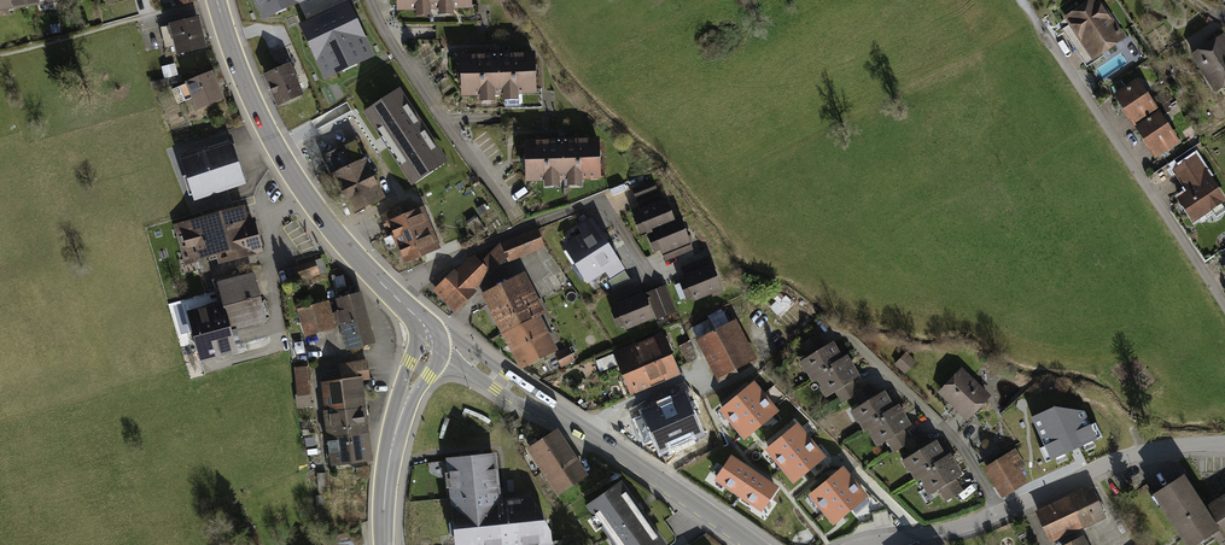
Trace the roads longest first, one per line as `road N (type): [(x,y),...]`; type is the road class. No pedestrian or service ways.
road 1 (residential): [(756,544),(450,345),(431,340)]
road 2 (residential): [(876,544),(1000,514),(1129,455),(1224,443)]
road 3 (tertiary): [(395,296),(337,236),(286,163),(237,64),(217,0)]
road 4 (residential): [(1224,300),(1044,36)]
road 5 (residential): [(395,296),(526,227),(590,205),(610,213),(650,275)]
road 6 (residential): [(372,0),(511,206)]
road 7 (tertiary): [(385,544),(389,457),(431,340)]

